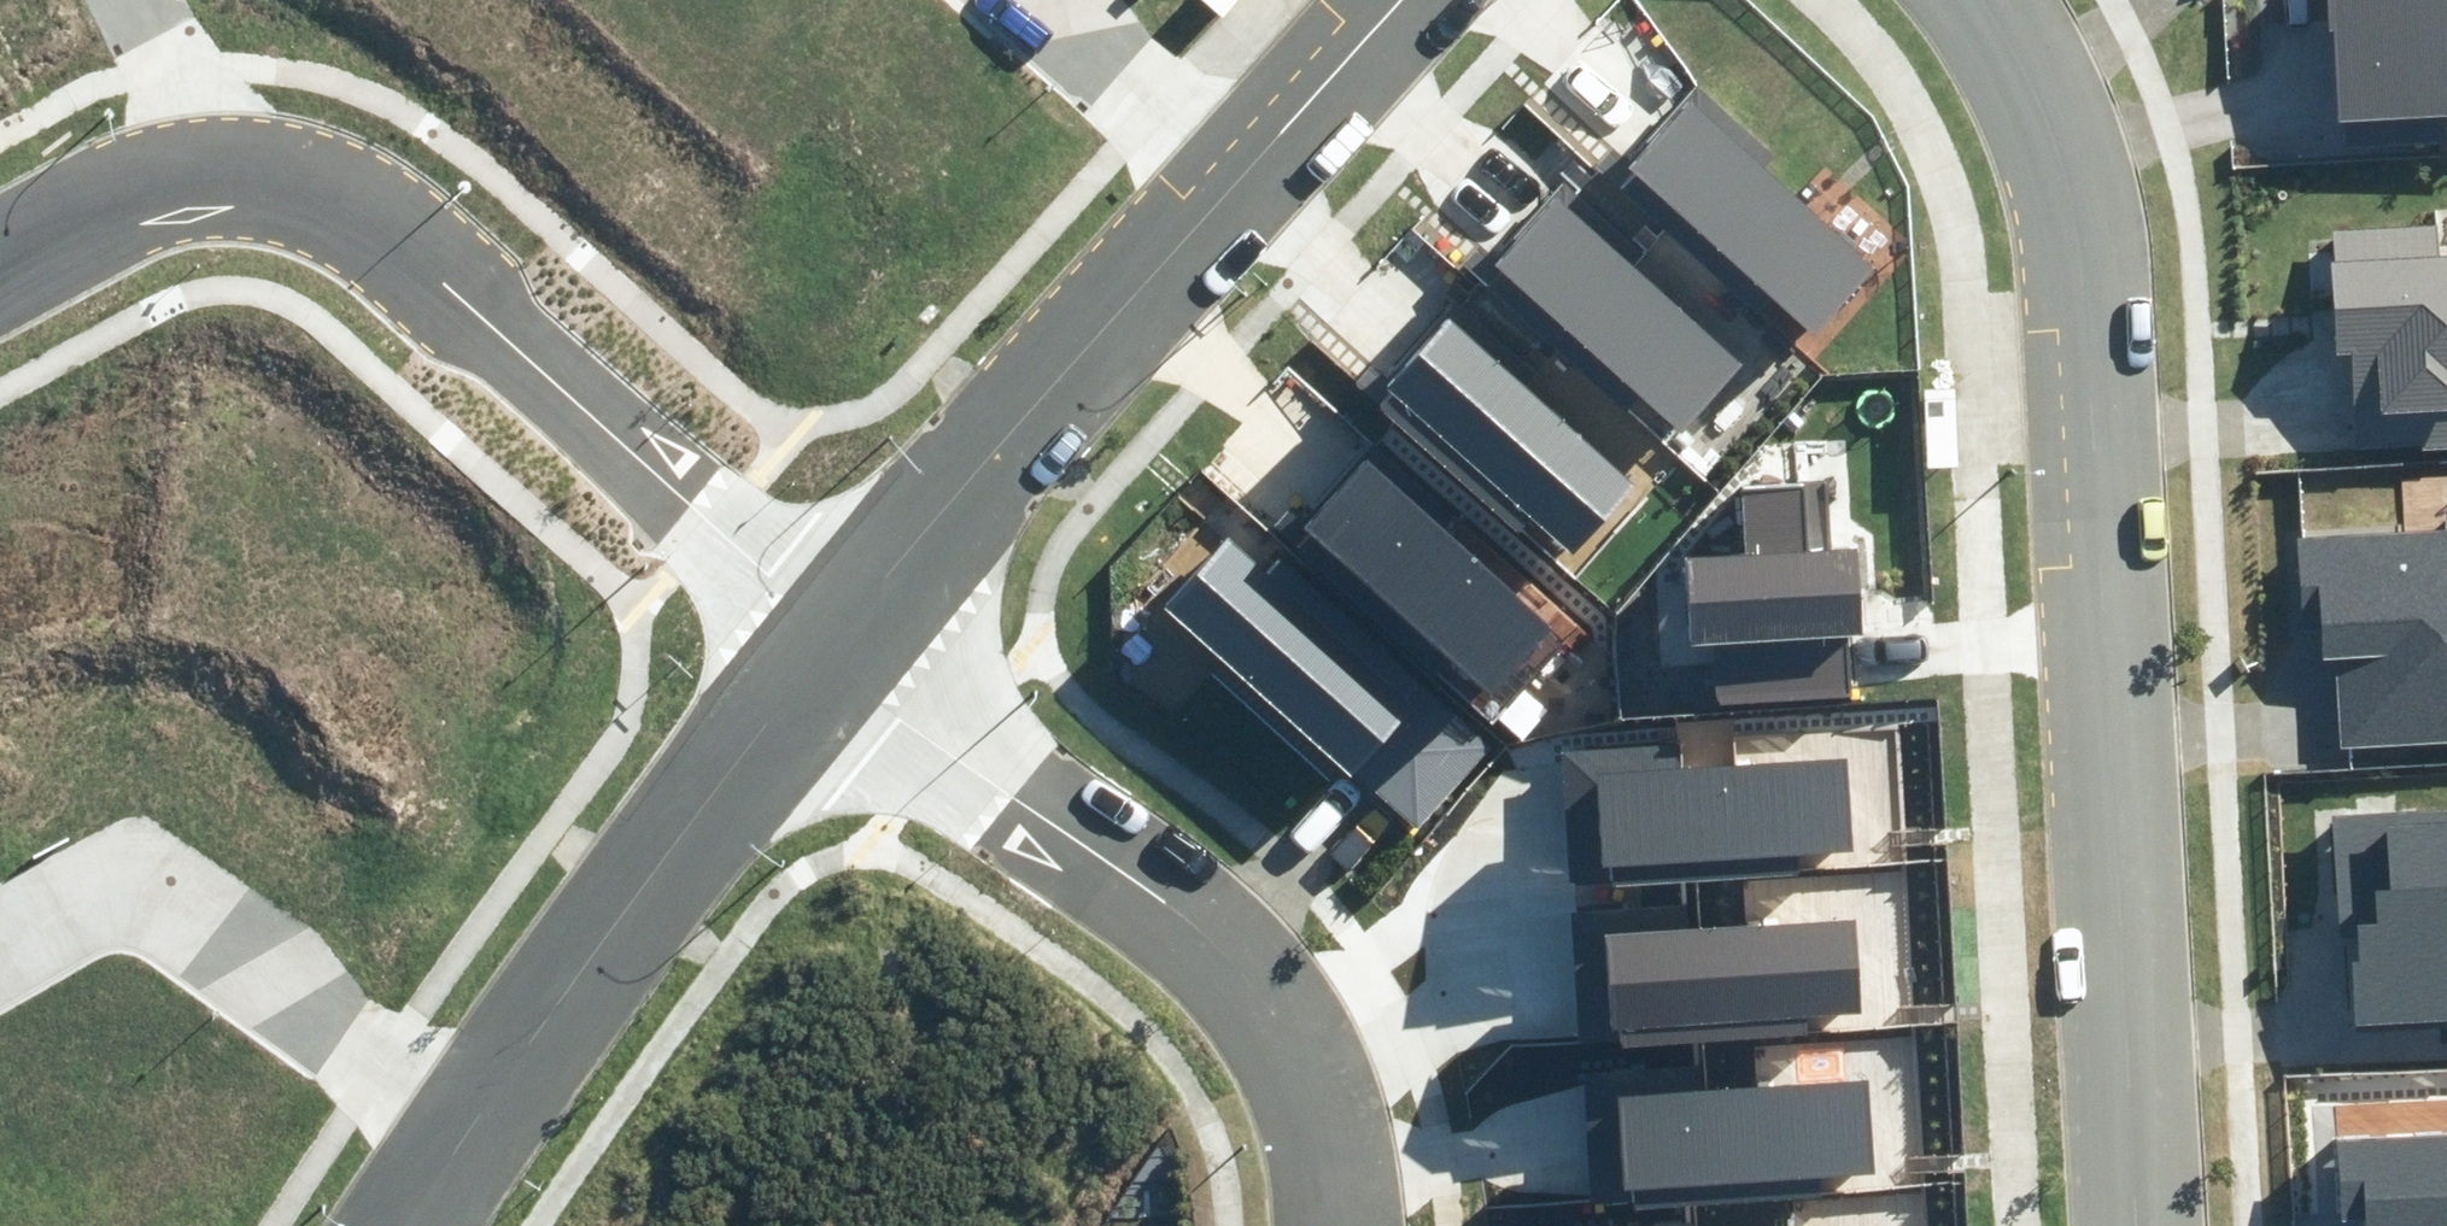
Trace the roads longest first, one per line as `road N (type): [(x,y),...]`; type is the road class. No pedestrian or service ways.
road 1 (tertiary): [(1982,0),(2047,116),(2088,262),(2136,1225)]
road 2 (residential): [(820,648),(1207,935),(1305,1050),(1342,1225)]
road 3 (residential): [(820,648),(764,569),(565,361),(372,202),(252,170),(237,175)]
road 4 (tertiary): [(820,648),(1255,167)]
road 5 (tertiary): [(466,1120),(820,648)]
road 6 (residential): [(466,1120),(118,894),(0,954)]
road 7 (residential): [(237,175),(124,219),(0,285)]
road 8 (residential): [(1067,0),(1255,167)]
road 9 (tertiary): [(1255,167),(1403,0)]
road 10 (residential): [(142,0),(237,175)]
road 11 (tertiary): [(398,1225),(466,1120)]

